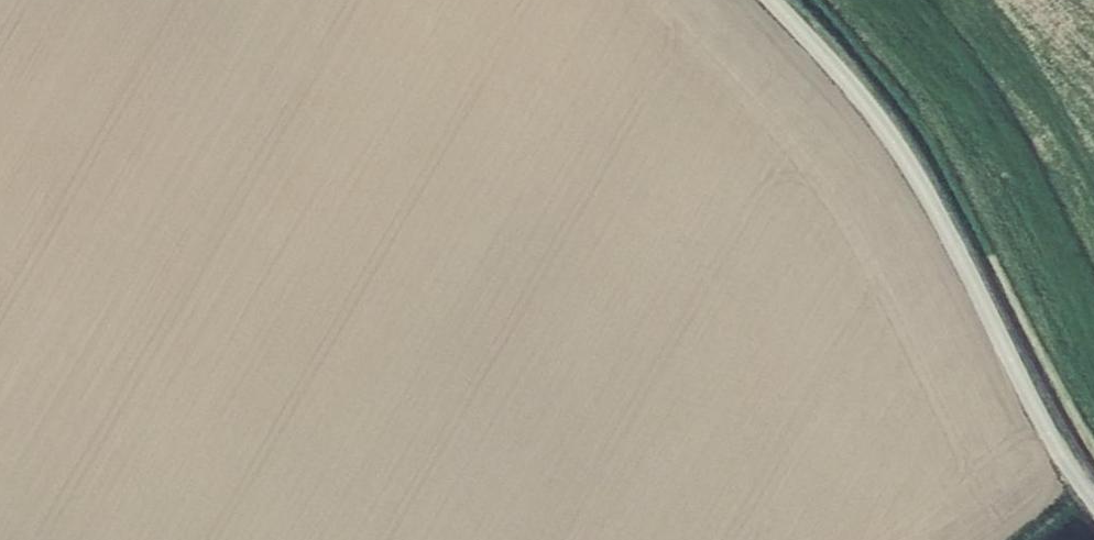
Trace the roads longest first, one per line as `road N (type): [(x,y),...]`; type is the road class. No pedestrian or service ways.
road 1 (unclassified): [(1093,502),(1056,448),(924,187),(865,100),(773,0)]

